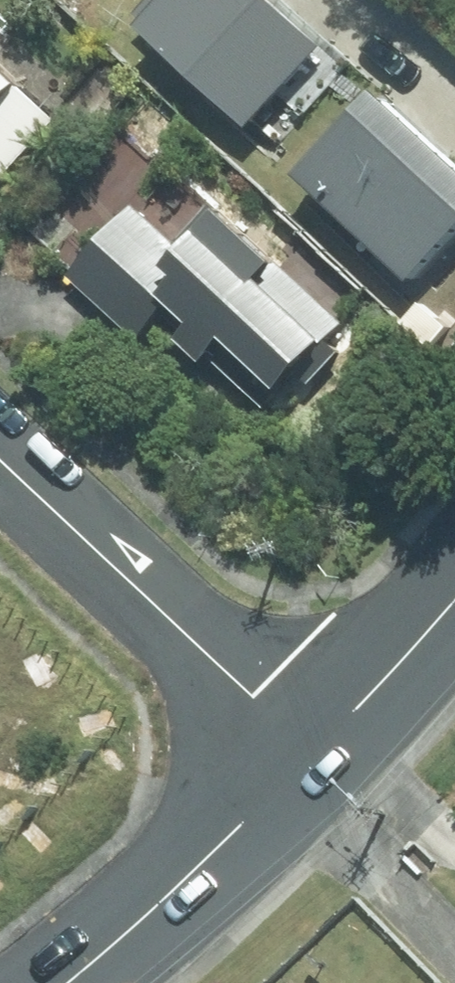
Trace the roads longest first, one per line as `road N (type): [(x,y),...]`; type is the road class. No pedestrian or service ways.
road 1 (residential): [(0,460),(310,753)]
road 2 (secondary): [(59,982),(310,753)]
road 3 (secondary): [(310,753),(454,586)]

